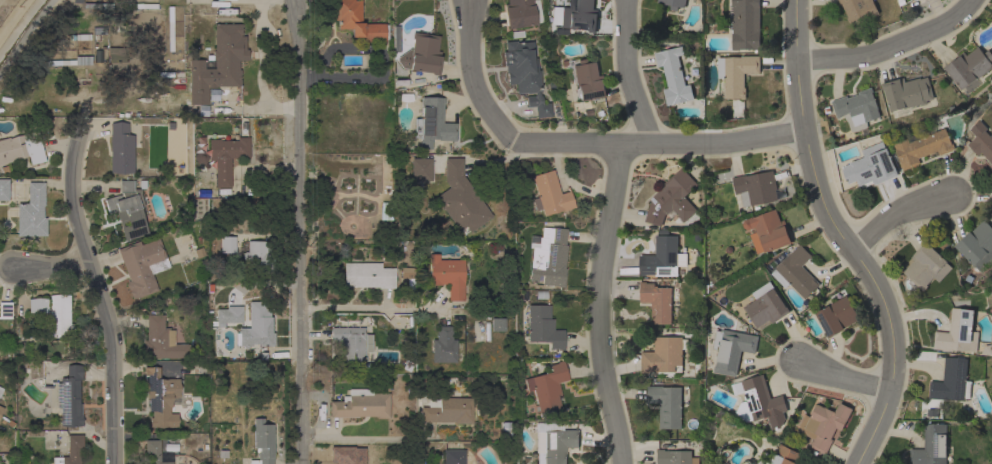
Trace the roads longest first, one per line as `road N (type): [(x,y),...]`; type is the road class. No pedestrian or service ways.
road 1 (residential): [(858,463),(891,392),(894,342),(885,300),(825,205),(807,132),(797,0)]
road 2 (residential): [(299,463),(295,0)]
road 3 (residential): [(118,463),(118,340),(77,209),(82,130)]
road 4 (residential): [(622,463),(599,366),(603,267),(624,144)]
road 5 (residential): [(807,132),(725,144),(515,140)]
road 6 (residential): [(970,0),(958,17),(880,51),(798,62)]
road 7 (residential): [(515,140),(475,87),(470,0)]
road 8 (residential): [(653,144),(632,83),(623,0)]
road 9 (residential): [(299,308),(422,310),(440,299)]

